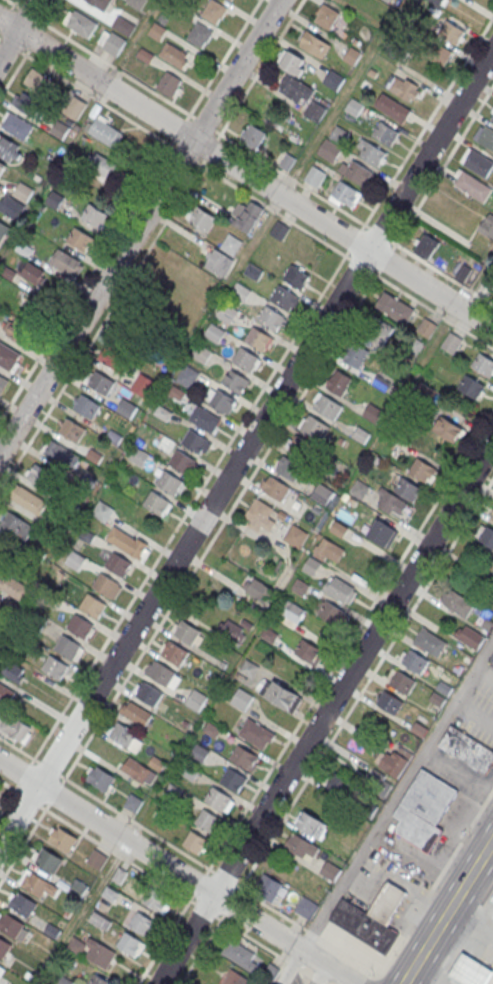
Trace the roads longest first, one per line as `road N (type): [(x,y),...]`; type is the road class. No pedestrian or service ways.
road 1 (residential): [(492,50),(0,846)]
road 2 (residential): [(492,442),(158,983)]
road 3 (residential): [(492,329),(0,20)]
road 4 (residential): [(281,0),(0,453)]
road 5 (residential): [(357,983),(0,762)]
road 6 (secondary): [(492,838),(403,983)]

